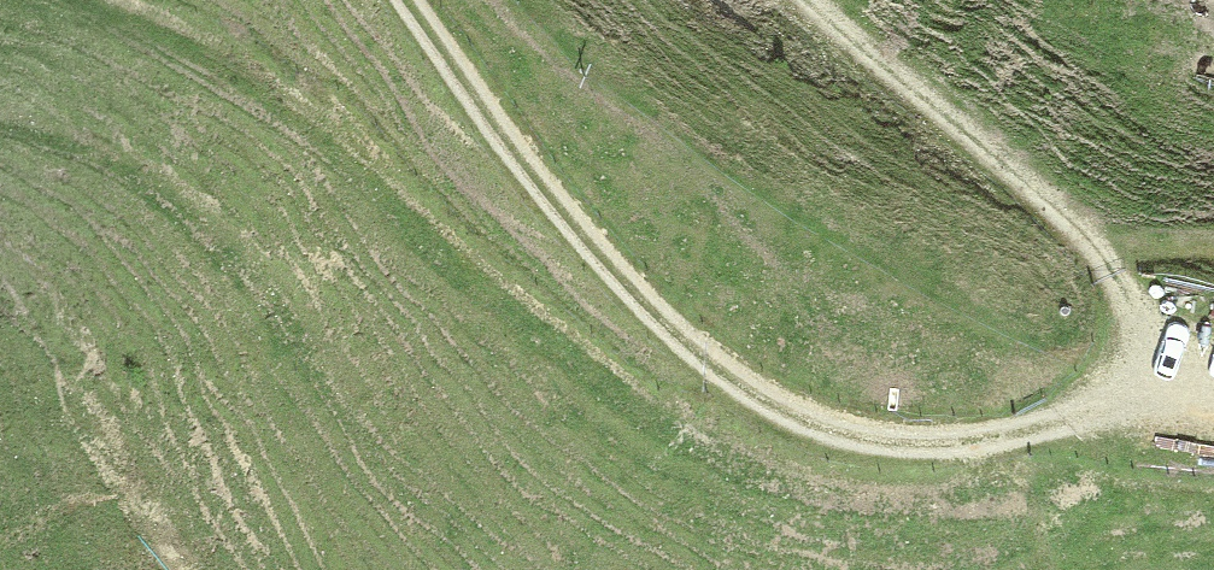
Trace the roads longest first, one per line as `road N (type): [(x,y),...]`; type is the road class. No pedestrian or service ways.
road 1 (track): [(795,0),(1088,244),(1116,278),(1132,320),(1136,384),(980,443),(878,442),(778,413),(703,362),(644,307),(553,206),(396,0)]
road 2 (track): [(88,0),(167,36),(271,103),(612,390),(763,478),(865,501),(941,496),(971,484),(980,443)]

